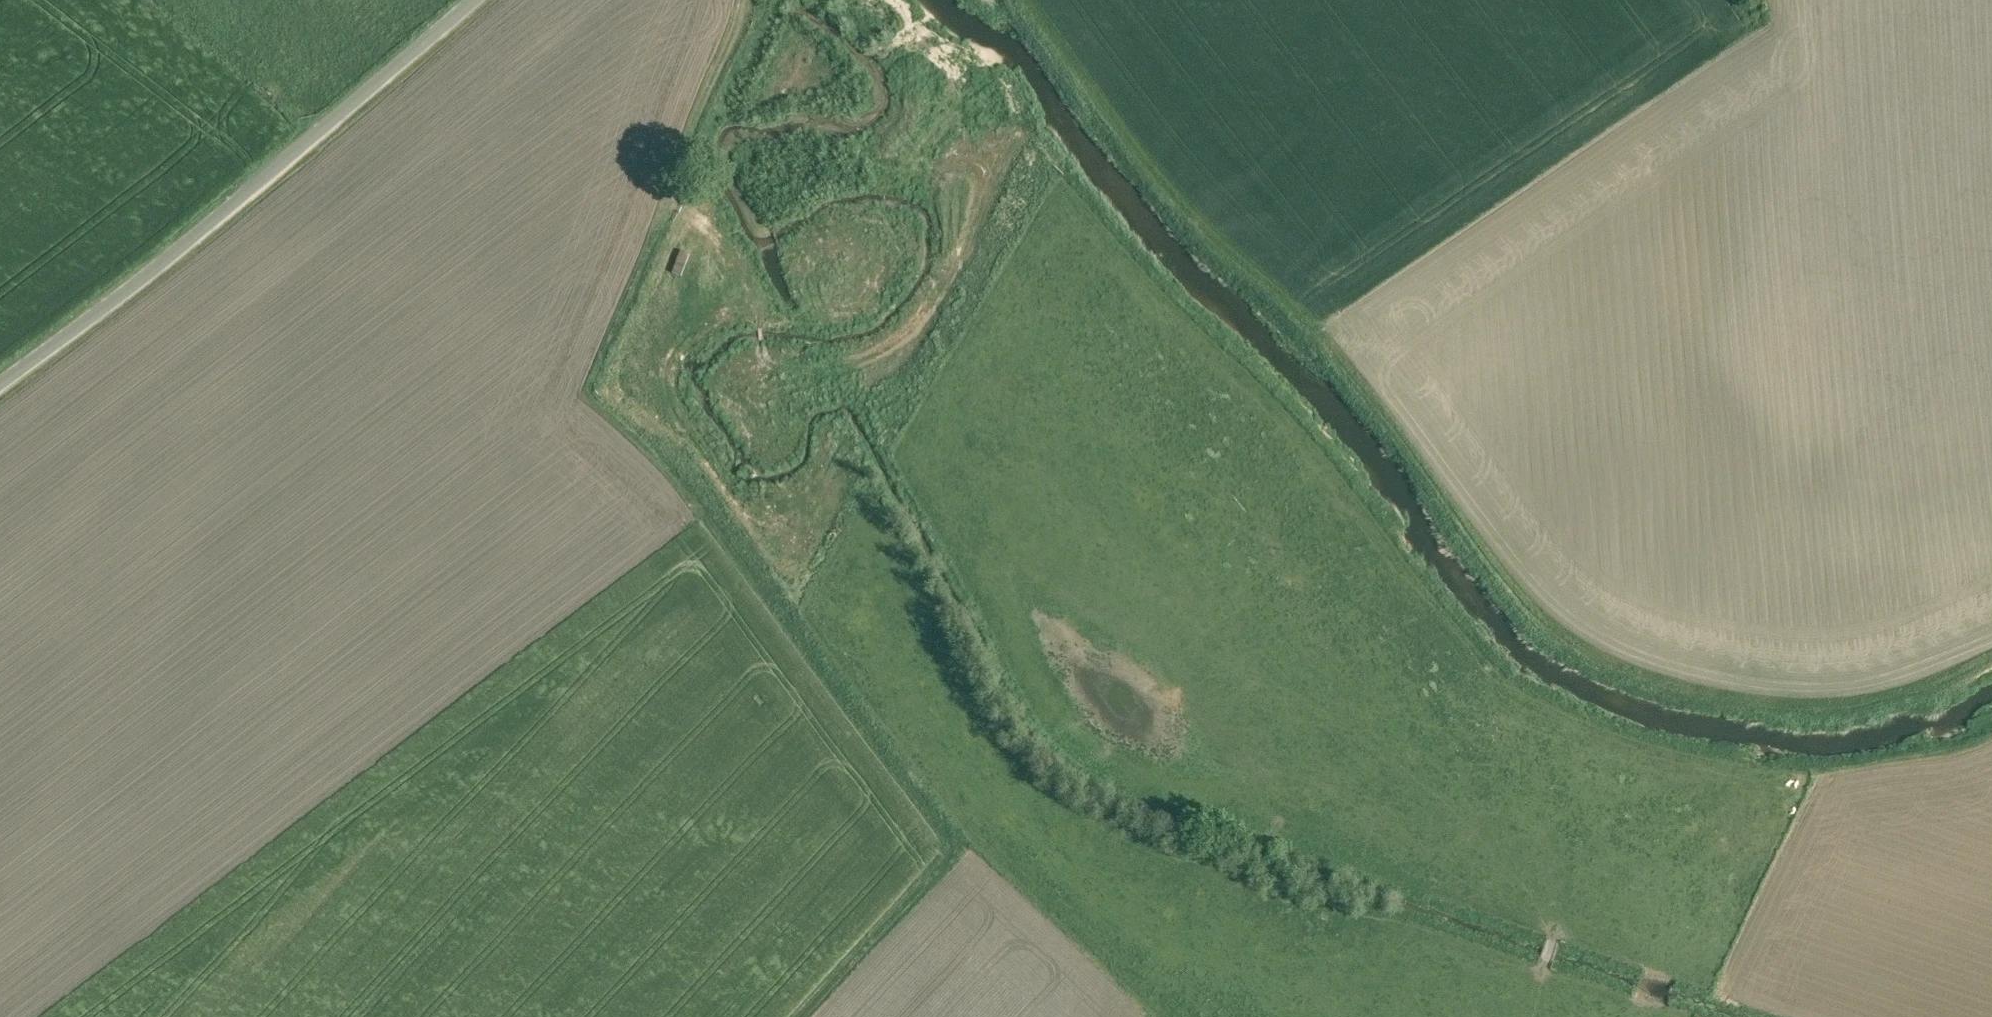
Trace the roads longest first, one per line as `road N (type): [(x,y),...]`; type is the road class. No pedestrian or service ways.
road 1 (unclassified): [(451,0),(0,370)]

